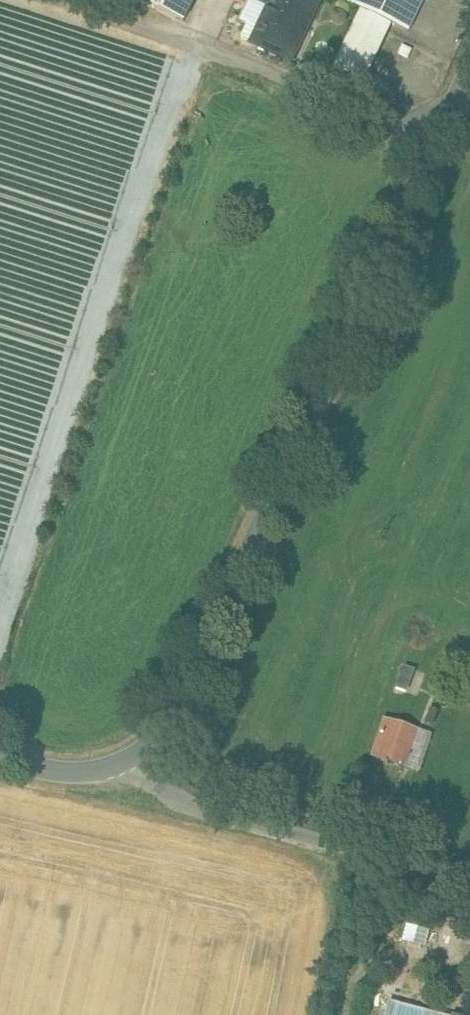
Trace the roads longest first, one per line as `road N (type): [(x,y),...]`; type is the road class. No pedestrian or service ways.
road 1 (tertiary): [(114,766),(161,742),(189,705),(438,138)]
road 2 (unclassified): [(438,138),(83,8)]
road 3 (unclassified): [(469,877),(166,797),(114,766)]

